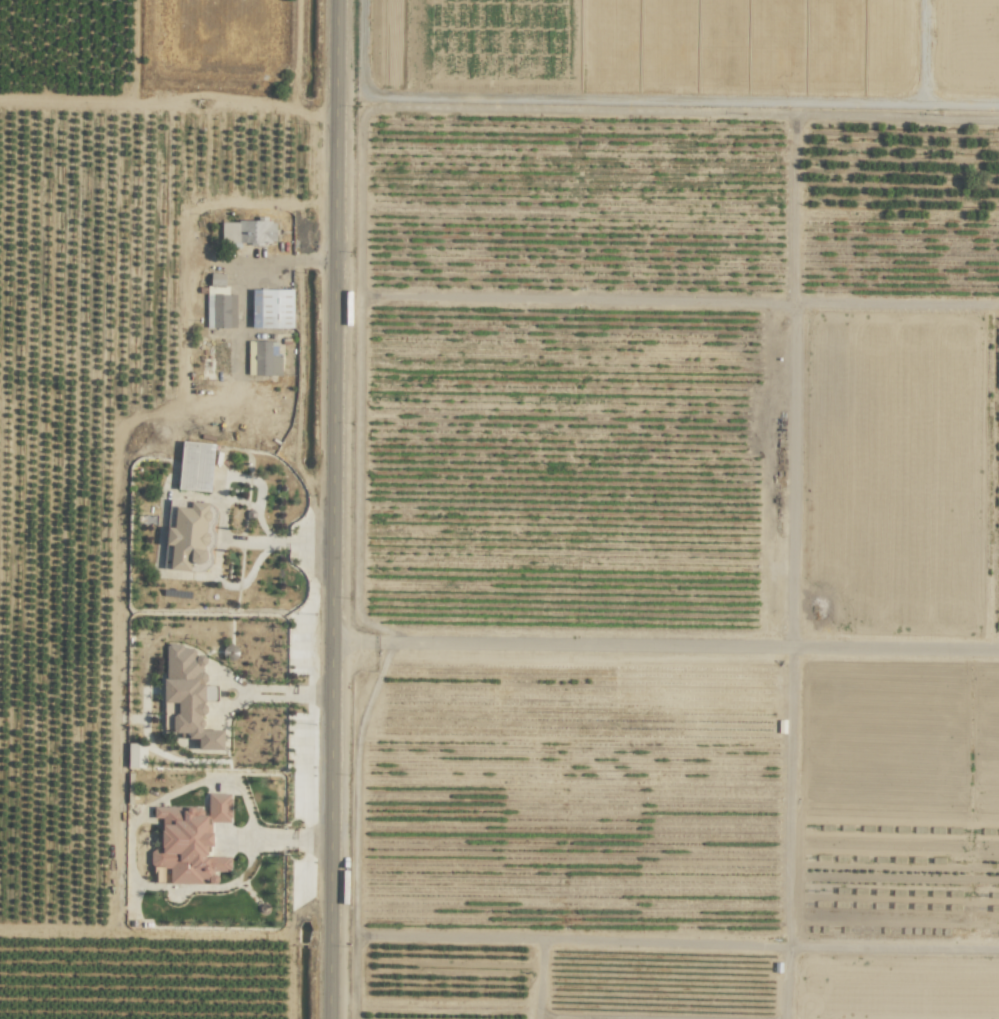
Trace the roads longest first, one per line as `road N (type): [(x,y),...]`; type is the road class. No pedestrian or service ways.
road 1 (track): [(363,640),(376,295),(364,110),(998,113)]
road 2 (tertiary): [(336,0),(328,1018)]
road 3 (track): [(782,1018),(792,112)]
road 4 (residential): [(330,640),(998,644)]
road 5 (track): [(998,302),(333,295)]
road 6 (track): [(366,936),(998,945)]
road 7 (track): [(366,1018),(363,640)]

